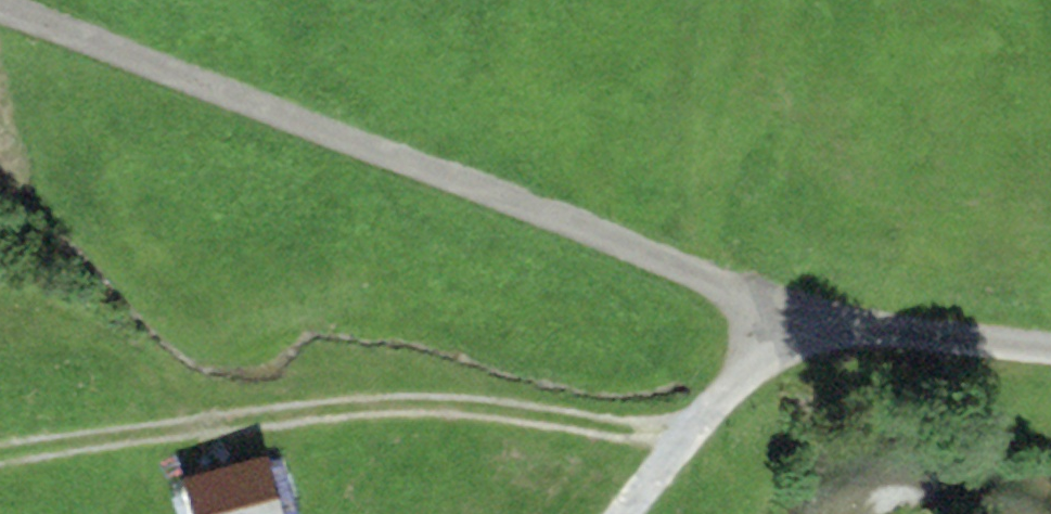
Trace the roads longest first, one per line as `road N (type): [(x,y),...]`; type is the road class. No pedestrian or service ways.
road 1 (track): [(0,16),(788,320)]
road 2 (track): [(680,454),(573,429),(363,407),(0,462)]

